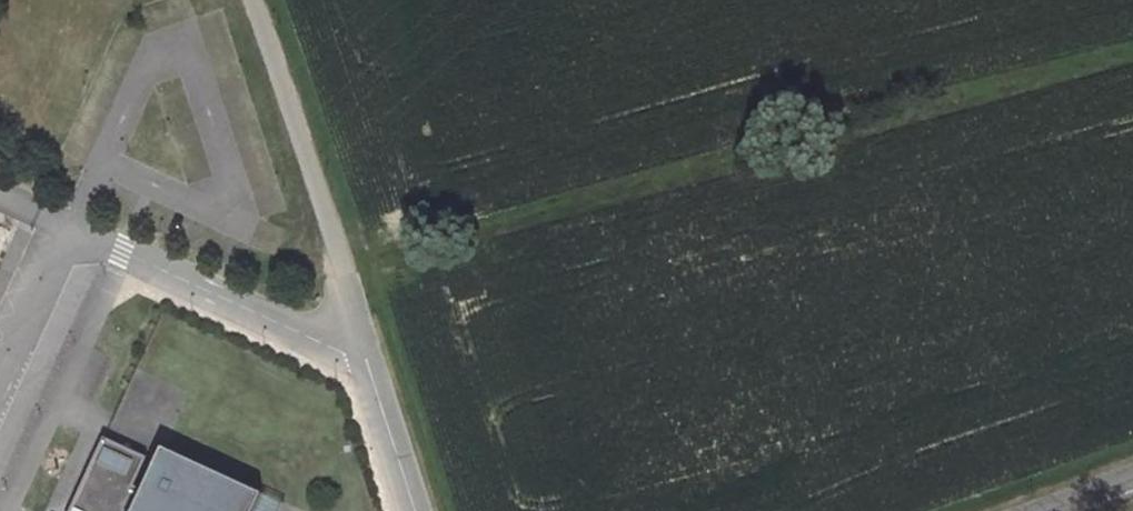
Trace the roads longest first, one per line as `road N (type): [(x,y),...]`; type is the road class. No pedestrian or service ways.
road 1 (residential): [(416,510),(255,0)]

